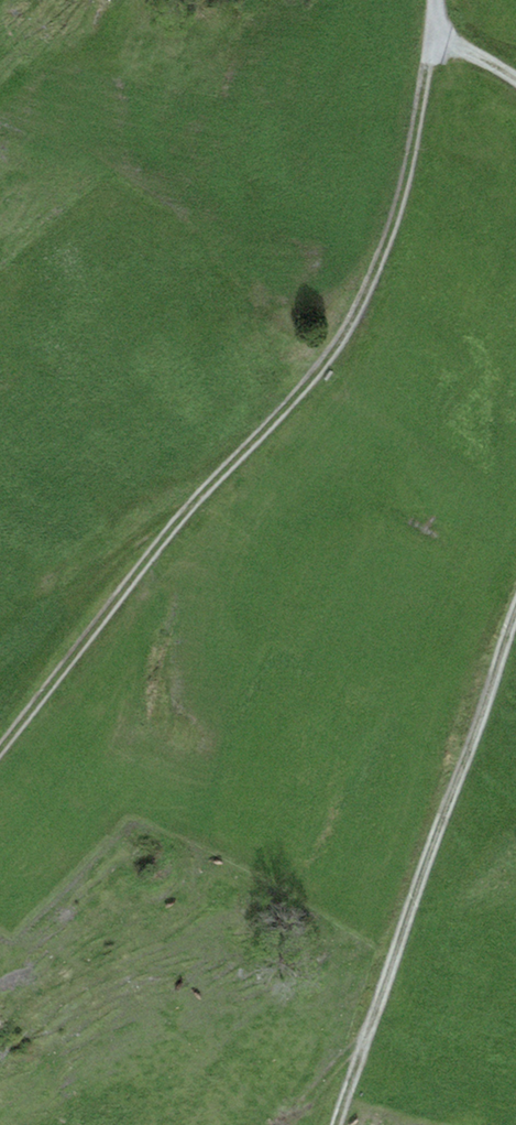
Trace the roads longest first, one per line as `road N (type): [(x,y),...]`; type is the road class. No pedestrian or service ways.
road 1 (track): [(0,752),(159,543),(316,375),(349,326),(382,254),(434,35)]
road 2 (track): [(337,1124),(515,650)]

